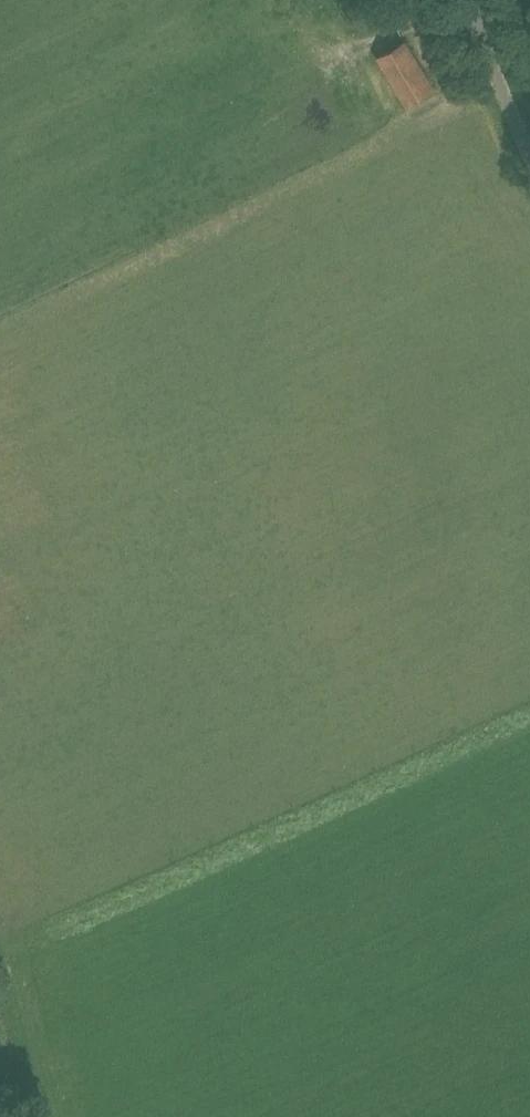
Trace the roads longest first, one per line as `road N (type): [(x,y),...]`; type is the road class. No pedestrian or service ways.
road 1 (unclassified): [(529,159),(464,0)]

